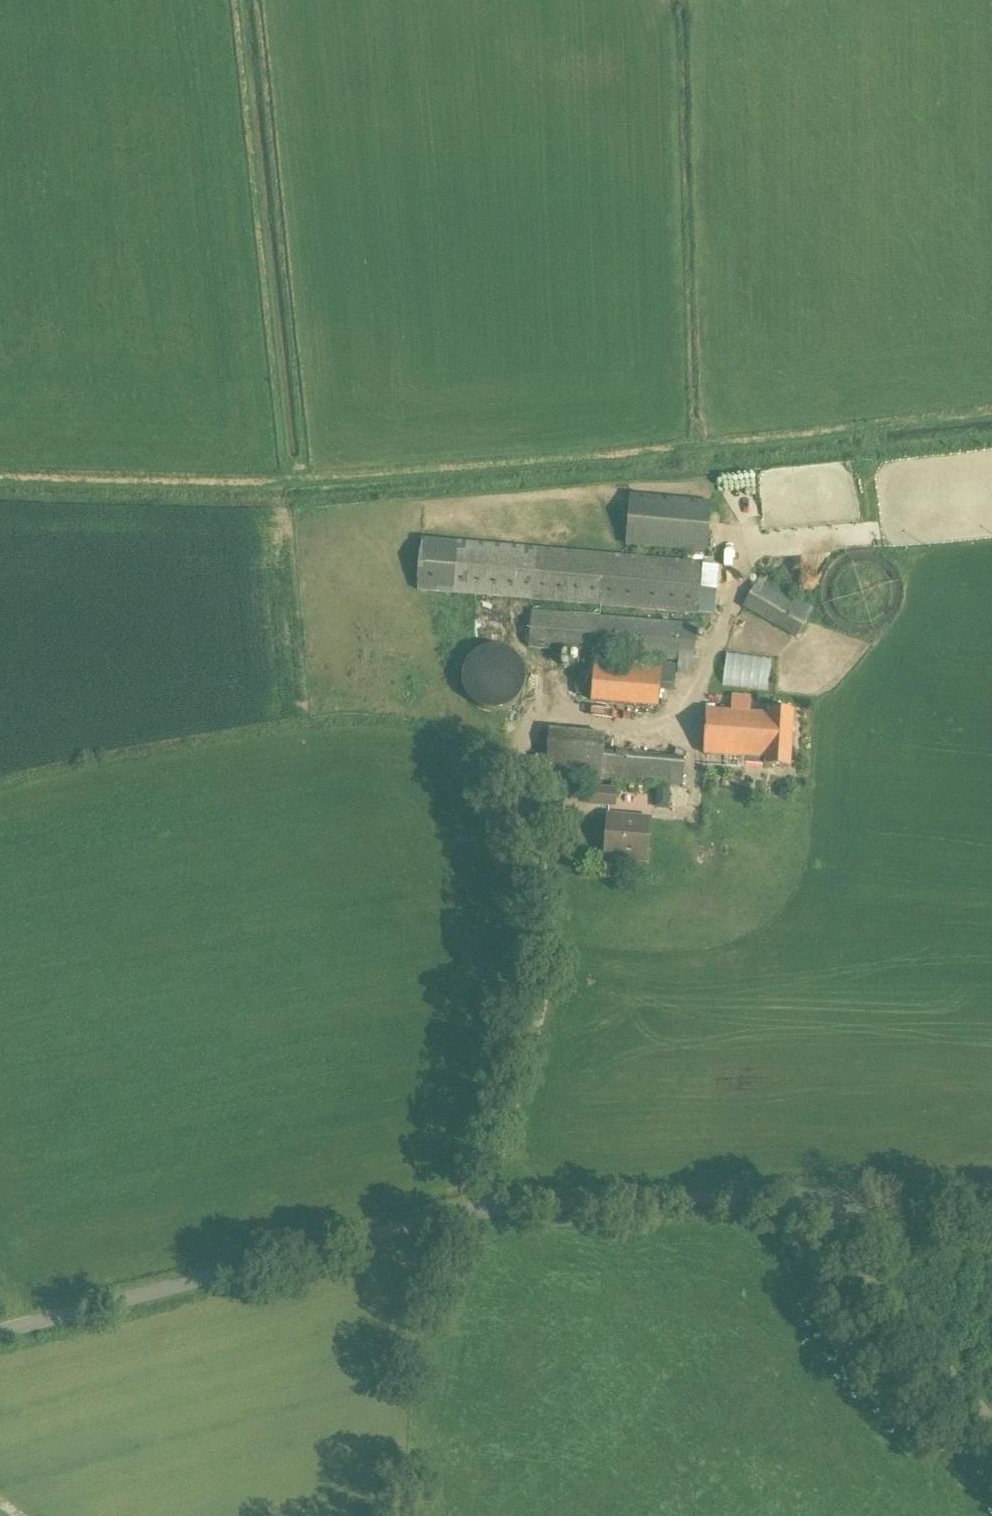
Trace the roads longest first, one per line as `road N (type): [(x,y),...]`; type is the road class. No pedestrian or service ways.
road 1 (unclassified): [(0,1336),(425,1220),(479,1212),(821,1197),(991,1211)]

